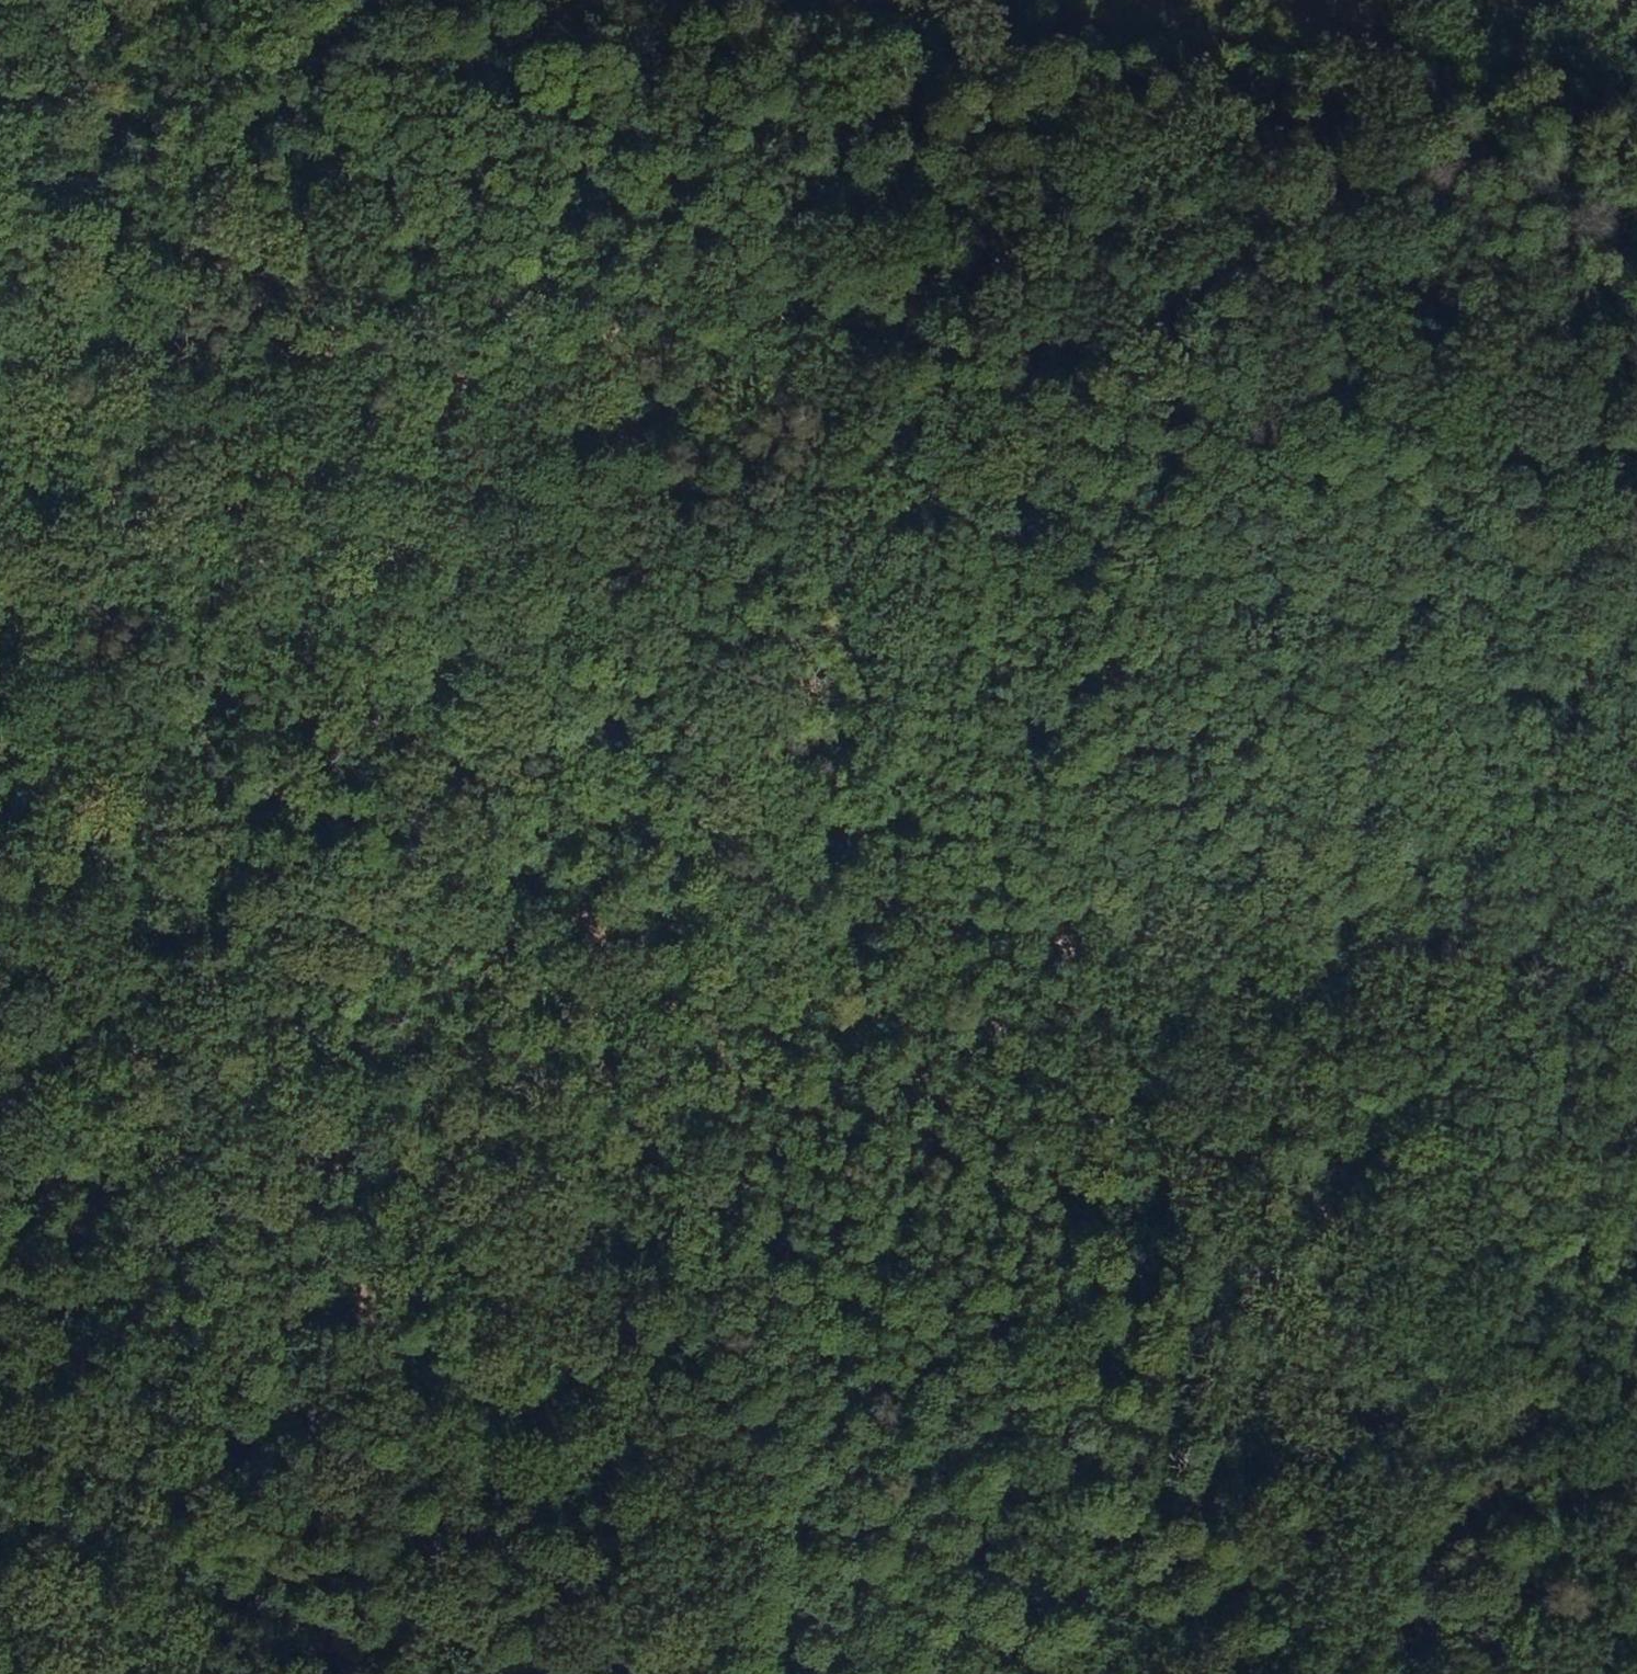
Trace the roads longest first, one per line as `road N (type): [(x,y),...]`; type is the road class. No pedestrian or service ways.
road 1 (track): [(1636,959),(1358,959),(864,914),(378,743),(0,671)]
road 2 (track): [(1636,483),(1136,375),(132,204),(0,160)]
road 3 (track): [(1358,959),(1584,1196),(1636,1225)]

